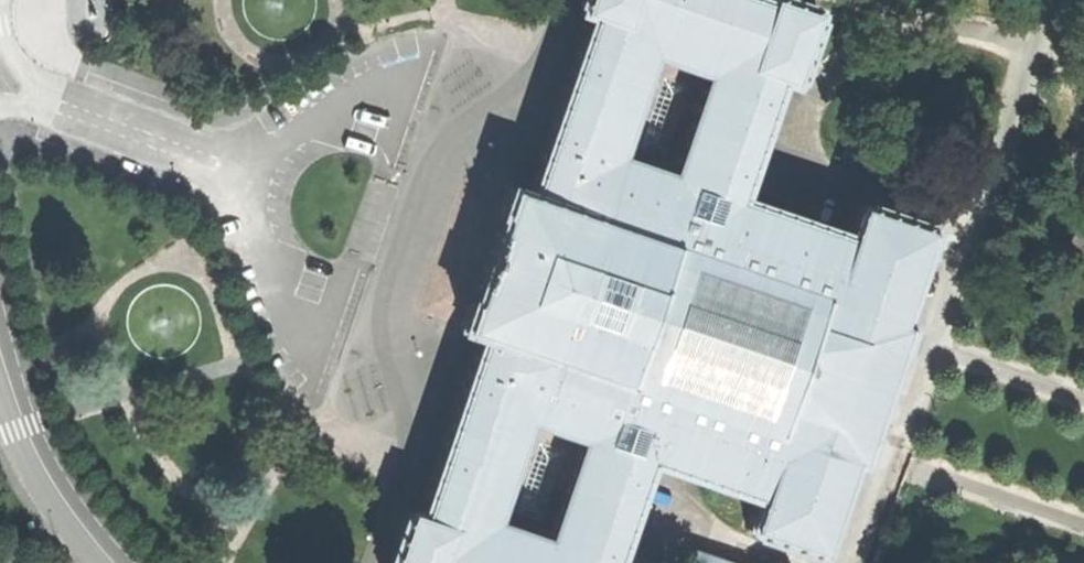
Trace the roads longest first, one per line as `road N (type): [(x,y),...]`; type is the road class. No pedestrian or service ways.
road 1 (residential): [(110,562),(22,429),(0,373)]

